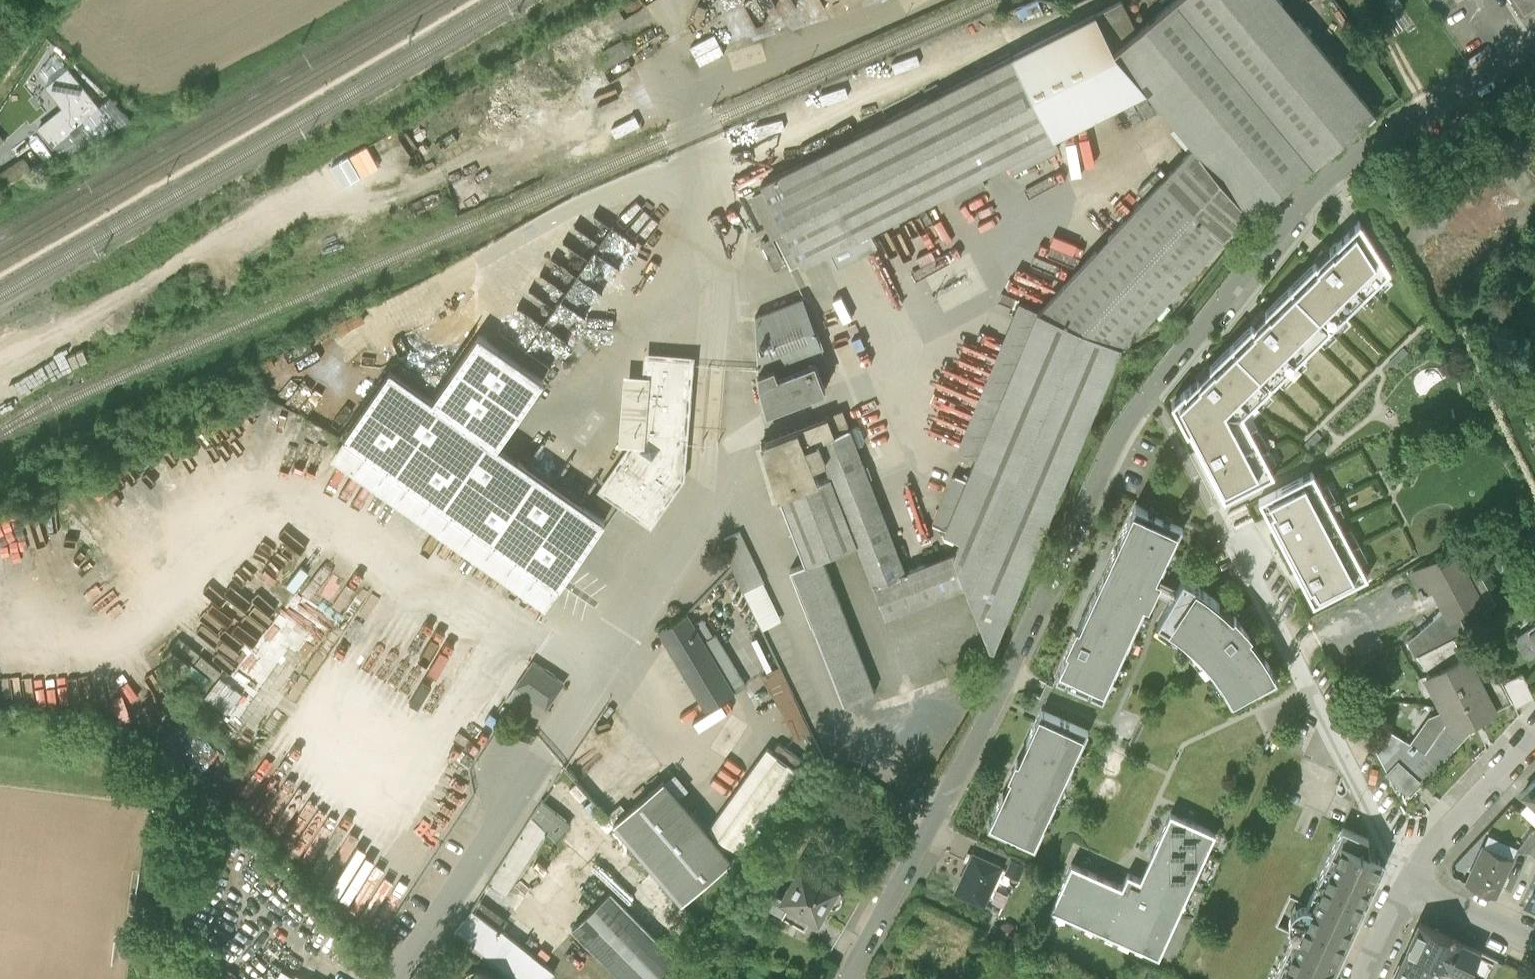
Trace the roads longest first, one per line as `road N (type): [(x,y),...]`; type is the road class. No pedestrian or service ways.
road 1 (residential): [(850,978),(963,770),(1116,443),(1150,390),(1295,214),(1344,167),(1418,111),(1534,46)]
road 2 (residential): [(1408,885),(1237,542)]
road 3 (unclassified): [(403,978),(531,784)]
road 4 (residential): [(1408,885),(1427,852),(1534,737)]
road 5 (residential): [(1534,942),(1408,885)]

